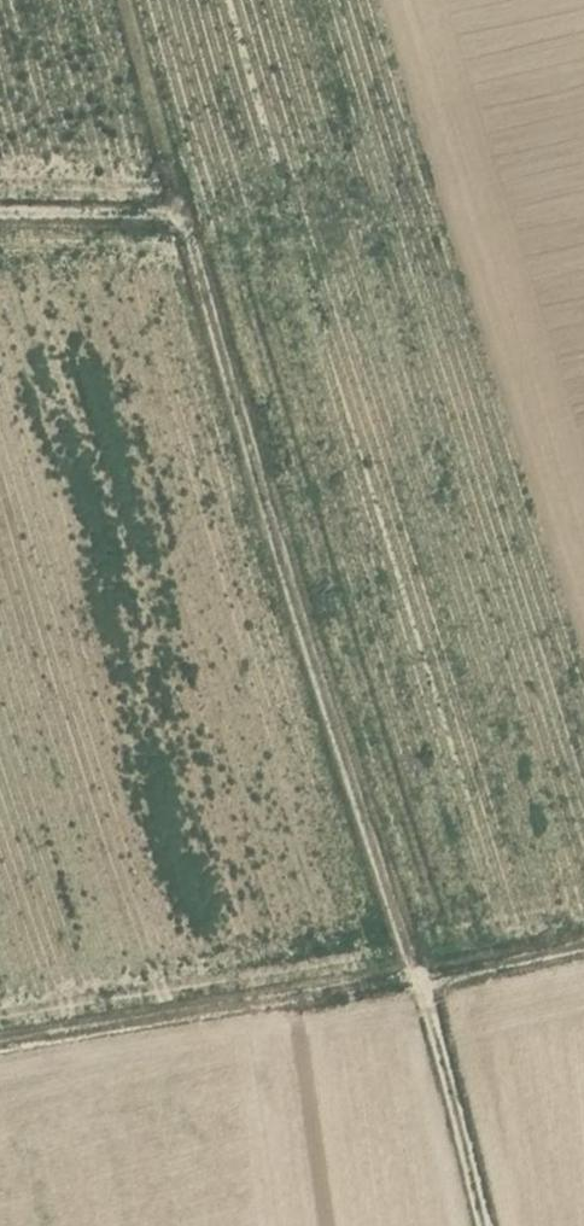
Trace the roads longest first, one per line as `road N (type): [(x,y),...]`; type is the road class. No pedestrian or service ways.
road 1 (track): [(126,0),(181,220),(420,969),(482,1225)]
road 2 (track): [(0,1043),(583,935)]
road 3 (track): [(181,220),(0,216)]

